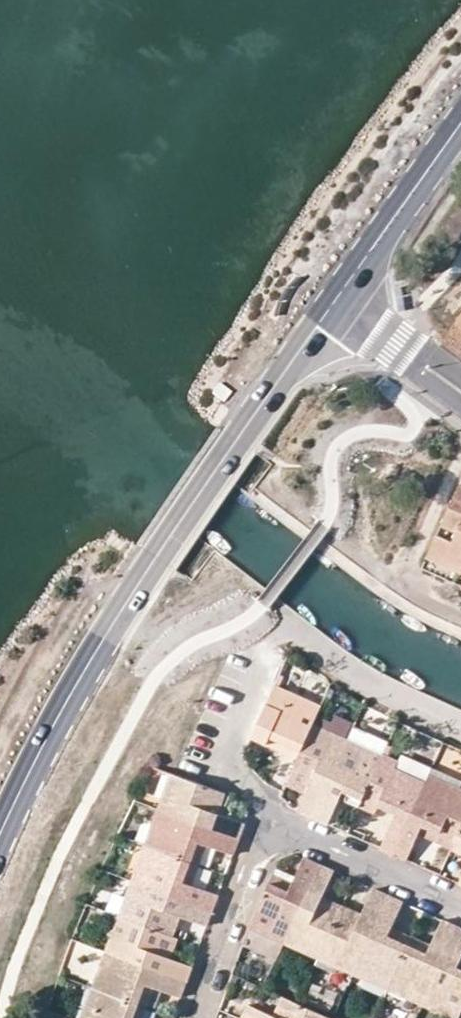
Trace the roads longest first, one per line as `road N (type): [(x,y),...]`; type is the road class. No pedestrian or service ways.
road 1 (secondary): [(0,830),(119,611),(339,295)]
road 2 (residential): [(460,907),(269,820),(193,1017)]
road 3 (secondary): [(339,295),(460,123)]

